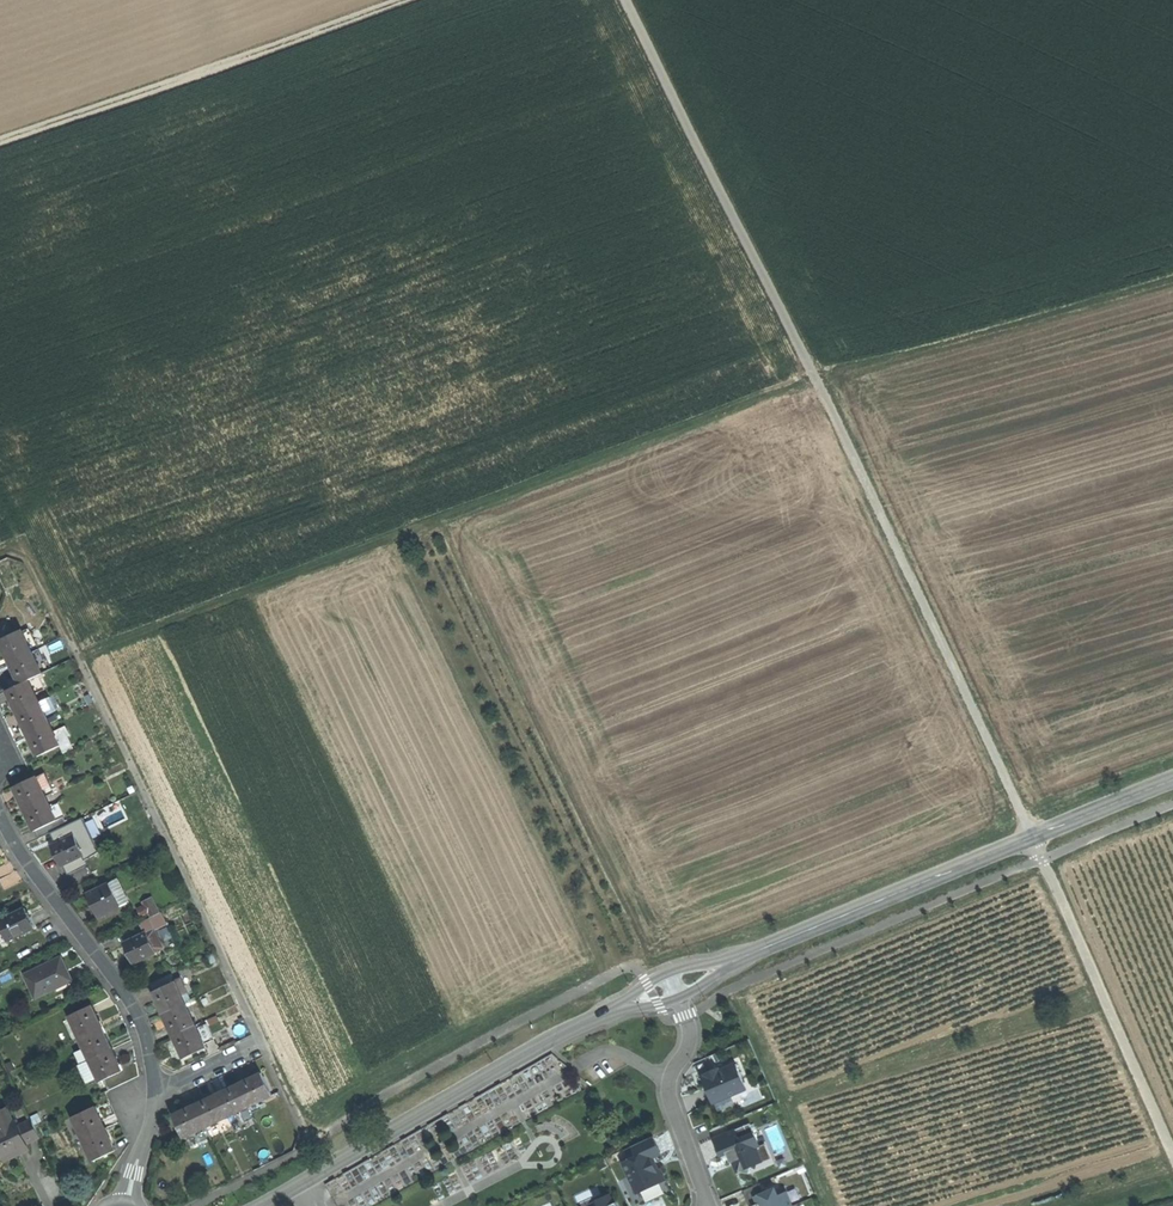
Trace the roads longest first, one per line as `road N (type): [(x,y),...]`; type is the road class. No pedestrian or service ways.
road 1 (track): [(78,659),(814,383),(1172,279)]
road 2 (track): [(623,0),(1032,836)]
road 3 (track): [(0,554),(21,544),(311,1143)]
road 4 (secondary): [(757,954),(1172,780)]
road 5 (track): [(0,135),(398,0)]
road 6 (secondary): [(302,1183),(610,1014)]
road 7 (residential): [(154,1096),(149,1050),(126,996),(0,816)]
road 8 (track): [(731,970),(825,1205)]
road 9 (residential): [(707,1205),(669,1092),(691,1040),(679,1002)]
road 10 (residential): [(264,1046),(154,1096)]

